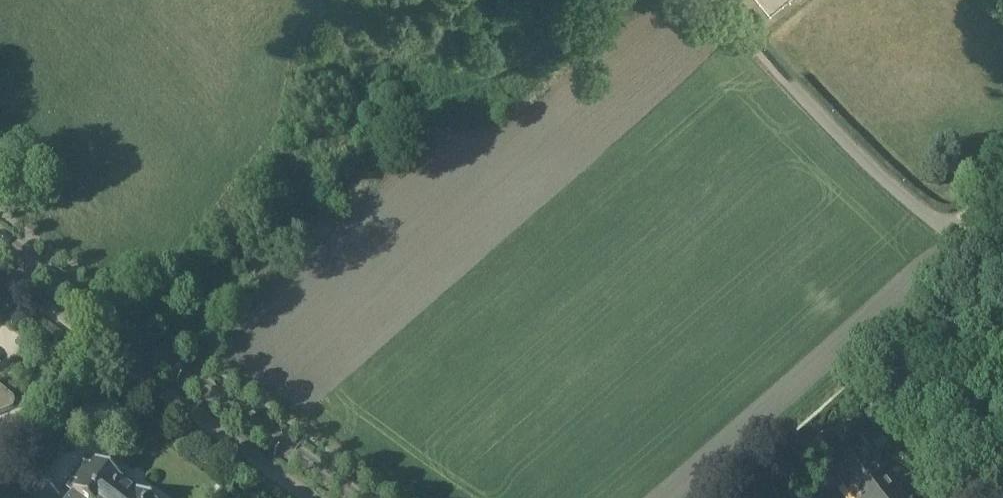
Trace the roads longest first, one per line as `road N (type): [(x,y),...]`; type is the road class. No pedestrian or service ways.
road 1 (tertiary): [(369,497),(218,383),(0,236)]
road 2 (residential): [(1002,274),(842,138),(725,0)]

